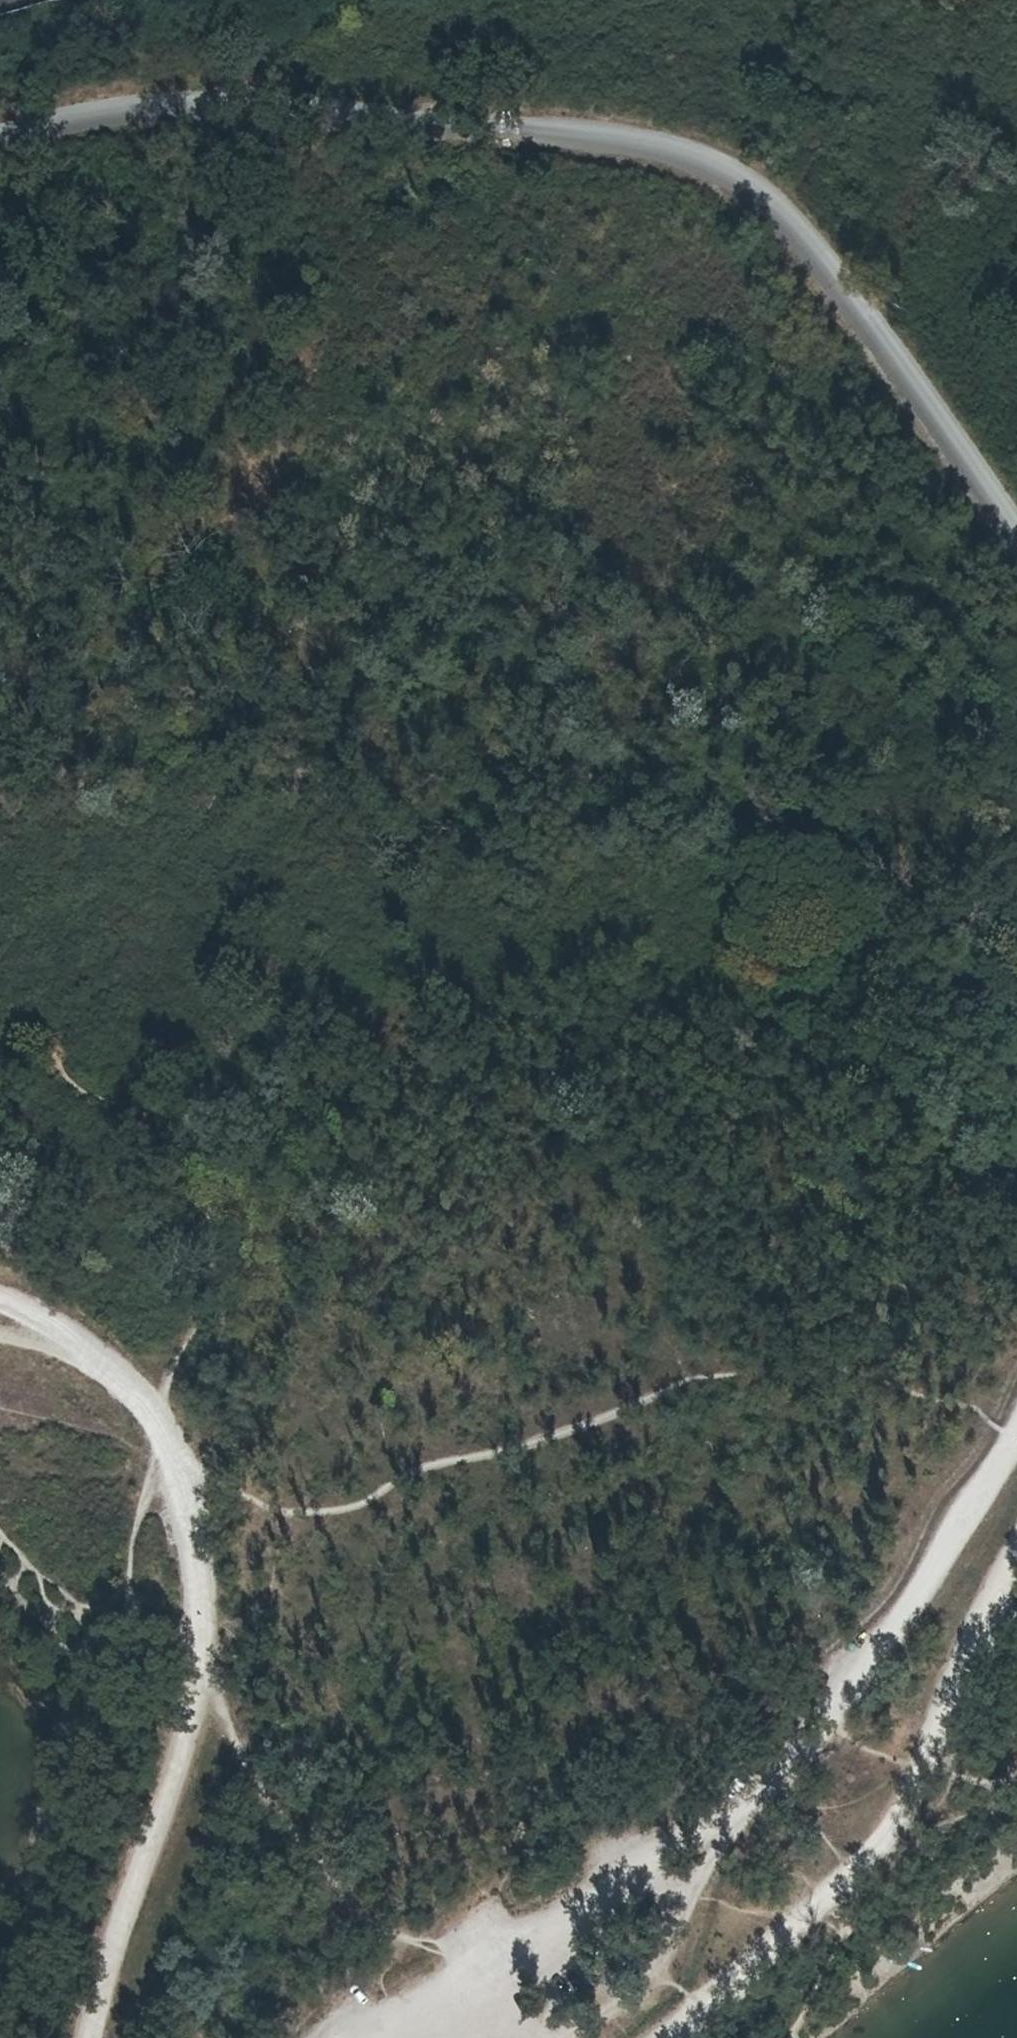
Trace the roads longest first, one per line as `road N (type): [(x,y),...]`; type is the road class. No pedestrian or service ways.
road 1 (unclassified): [(0,136),(199,92),(530,117),(683,143),(766,191),(1016,546)]
road 2 (unclassified): [(1016,1439),(862,1695),(679,1882)]
road 3 (track): [(460,1960),(379,1925),(270,1803),(203,1675)]

